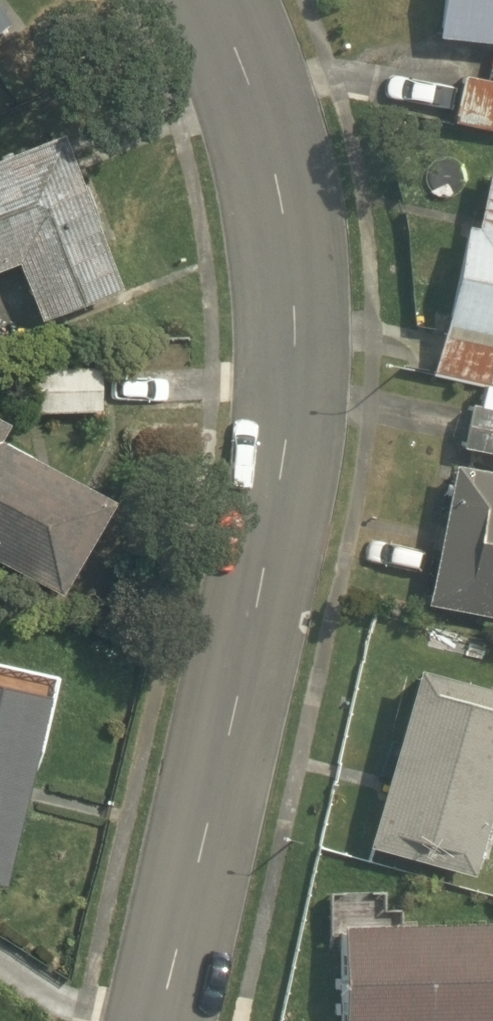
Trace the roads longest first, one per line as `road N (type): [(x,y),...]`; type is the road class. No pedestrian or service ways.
road 1 (residential): [(213,0),(265,142),(293,273),(294,367),(281,480),(241,680),(163,1020)]

